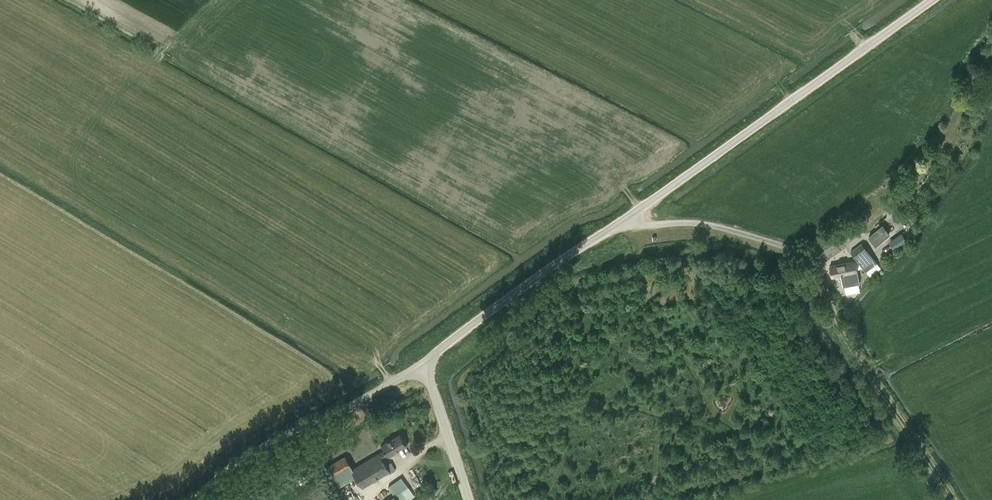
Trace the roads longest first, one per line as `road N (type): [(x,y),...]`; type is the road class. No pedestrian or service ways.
road 1 (unclassified): [(427,368),(938,0)]
road 2 (track): [(955,499),(815,290),(803,254),(697,224),(616,225)]
road 3 (unclassified): [(181,499),(260,445),(427,368)]
road 4 (unclassified): [(471,499),(427,368)]

